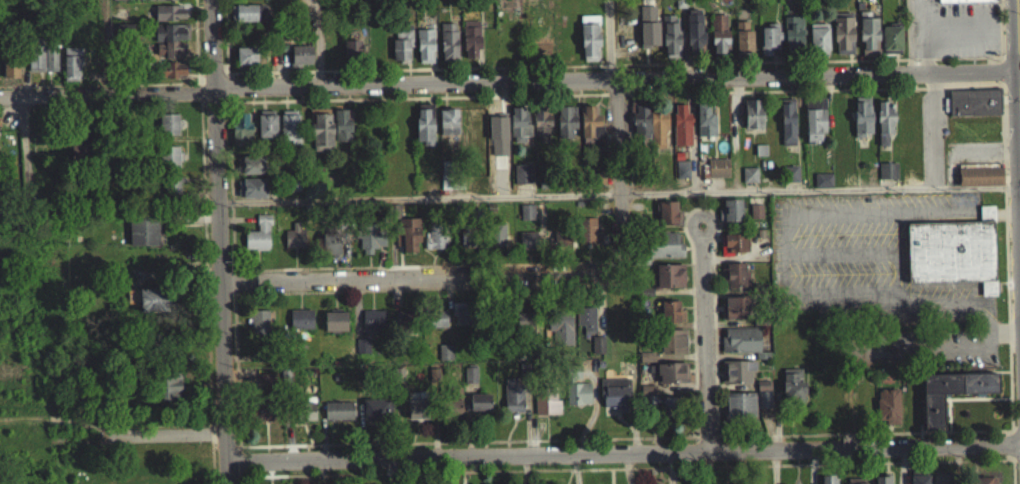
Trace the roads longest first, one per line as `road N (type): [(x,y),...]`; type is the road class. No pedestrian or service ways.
road 1 (residential): [(1019,70),(0,92)]
road 2 (residential): [(1019,443),(229,462)]
road 3 (residential): [(212,0),(230,483)]
road 4 (residential): [(622,274),(224,281)]
road 5 (residential): [(701,222),(704,451)]
road 6 (residential): [(616,78),(622,274)]

